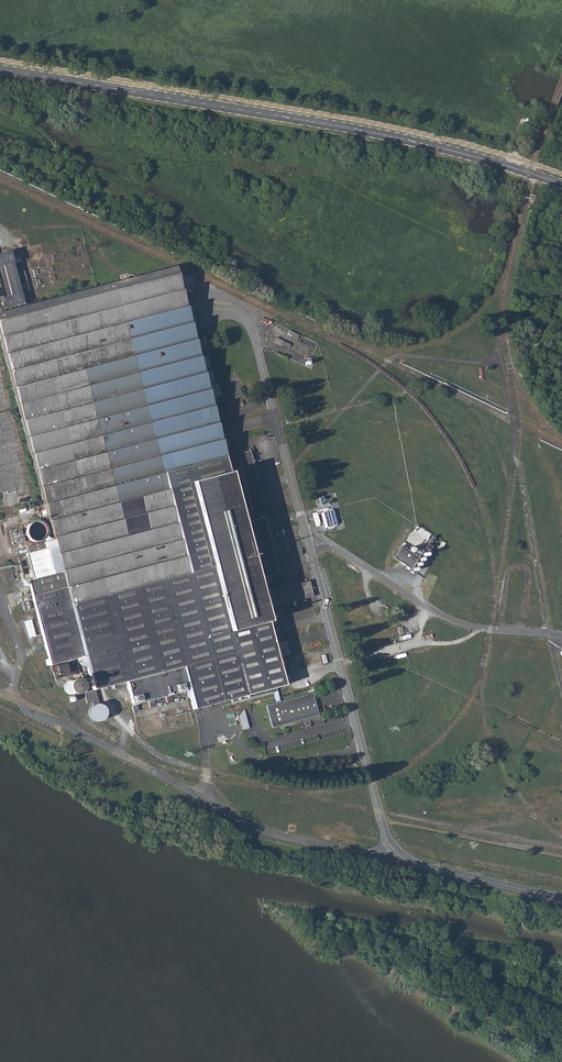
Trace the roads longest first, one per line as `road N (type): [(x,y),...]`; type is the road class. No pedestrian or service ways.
road 1 (secondary): [(0,69),(391,136),(561,185)]

